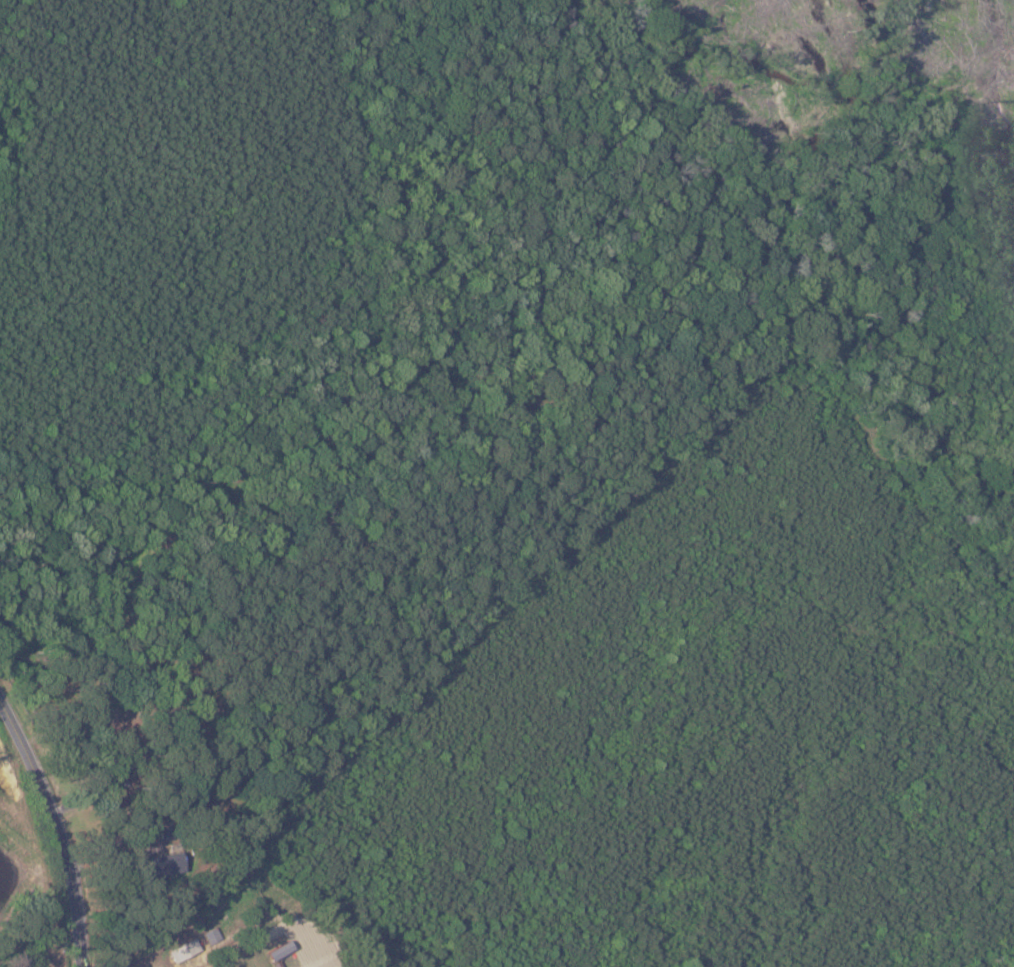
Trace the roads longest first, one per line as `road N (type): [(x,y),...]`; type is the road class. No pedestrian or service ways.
road 1 (tertiary): [(0,695),(60,817),(86,966)]

